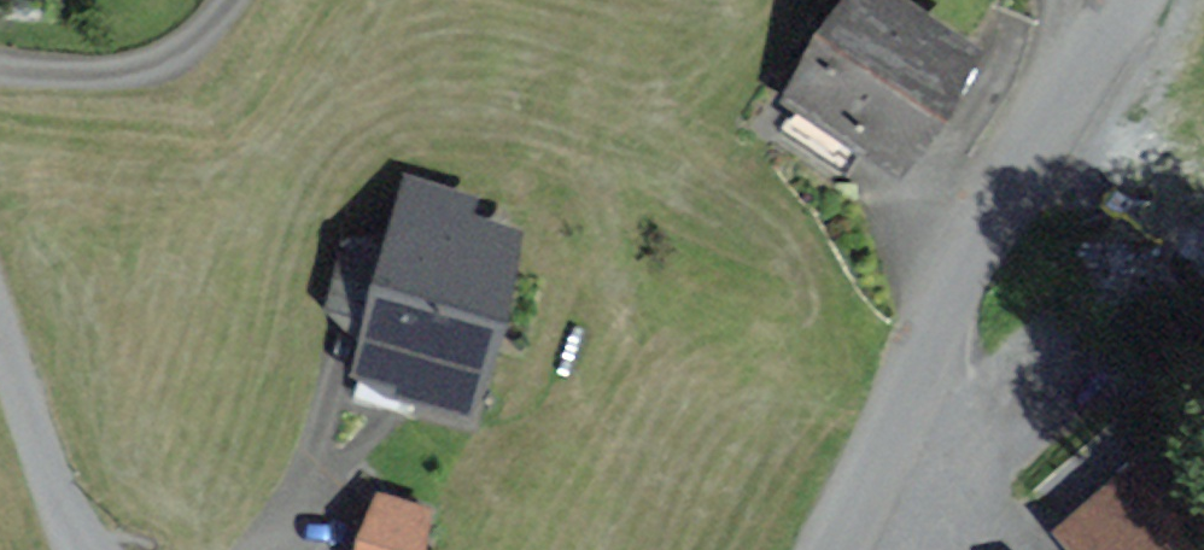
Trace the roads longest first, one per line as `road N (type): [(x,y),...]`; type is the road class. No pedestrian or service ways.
road 1 (unclassified): [(833,549),(996,197),(1059,99)]
road 2 (residential): [(234,0),(200,50),(150,70),(0,70)]
road 3 (unclassified): [(0,329),(52,483),(87,549)]

